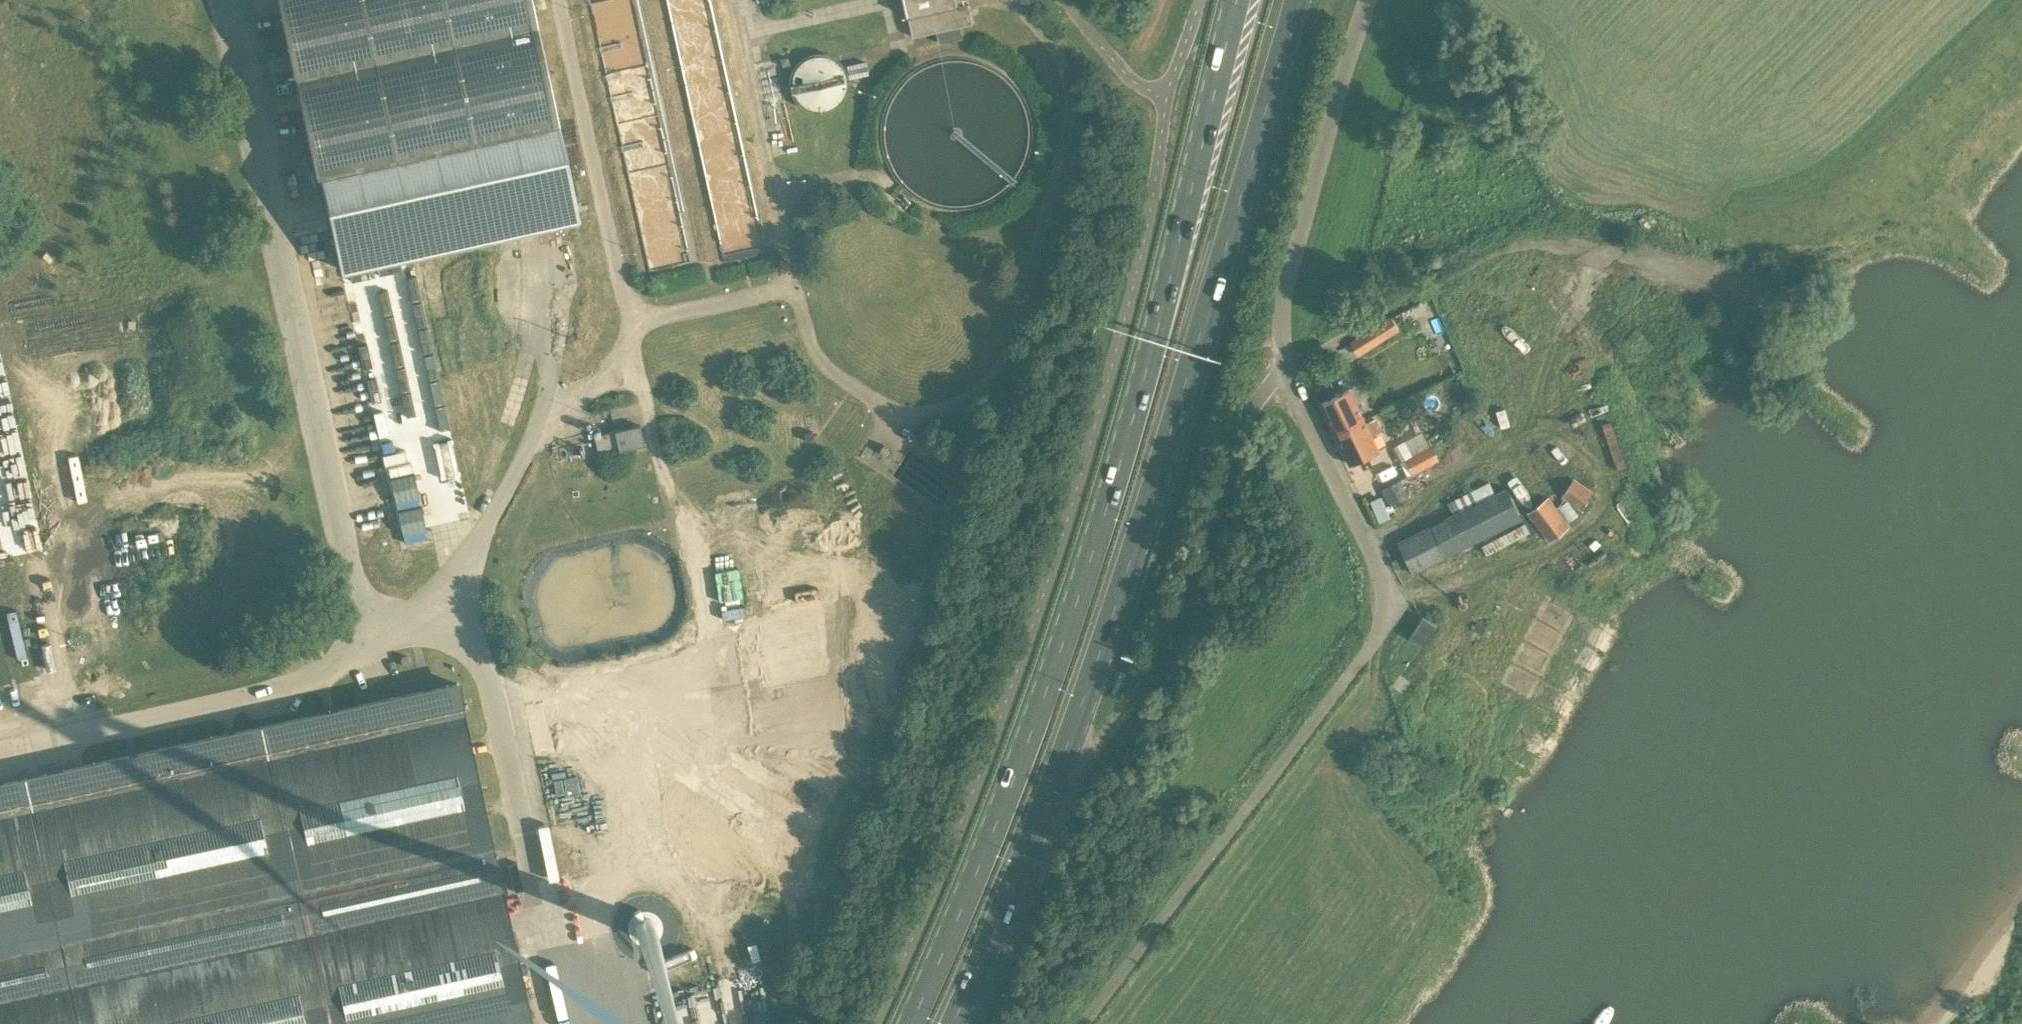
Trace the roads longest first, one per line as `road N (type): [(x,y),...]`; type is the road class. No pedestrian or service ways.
road 1 (trunk): [(1242,0),(1113,500),(911,1023)]
road 2 (trunk): [(1062,770),(1300,0)]
road 3 (unclassified): [(784,284),(806,356),(889,405),(918,412),(951,406),(1006,357),(1070,104),(1057,52),(1010,0)]
road 4 (unclassified): [(392,612),(356,584),(340,547),(219,0)]
road 5 (unclassified): [(1062,770),(1091,753),(1154,671),(1191,592),(1250,413),(1281,371)]
road 6 (unclassified): [(575,1023),(484,665),(425,609)]
road 7 (unclassified): [(1281,371),(1290,269),(1366,0)]
road 8 (unclassified): [(709,673),(696,546),(664,482),(633,316)]
road 9 (unclassified): [(633,316),(613,363),(545,417),(455,575),(425,609)]
road 10 (unclassified): [(392,612),(366,646),(312,676),(238,701),(61,740)]
road 11 (unclassified): [(1360,672),(1389,629),(1391,601),(1281,371)]
road 12 (unclassified): [(633,316),(560,0)]
road 13 (unclassified): [(61,740),(0,440)]
road 14 (unclassified): [(727,0),(784,284)]
road 15 (trunk): [(953,1023),(1062,770)]
road 16 (unclassified): [(784,284),(633,316)]

